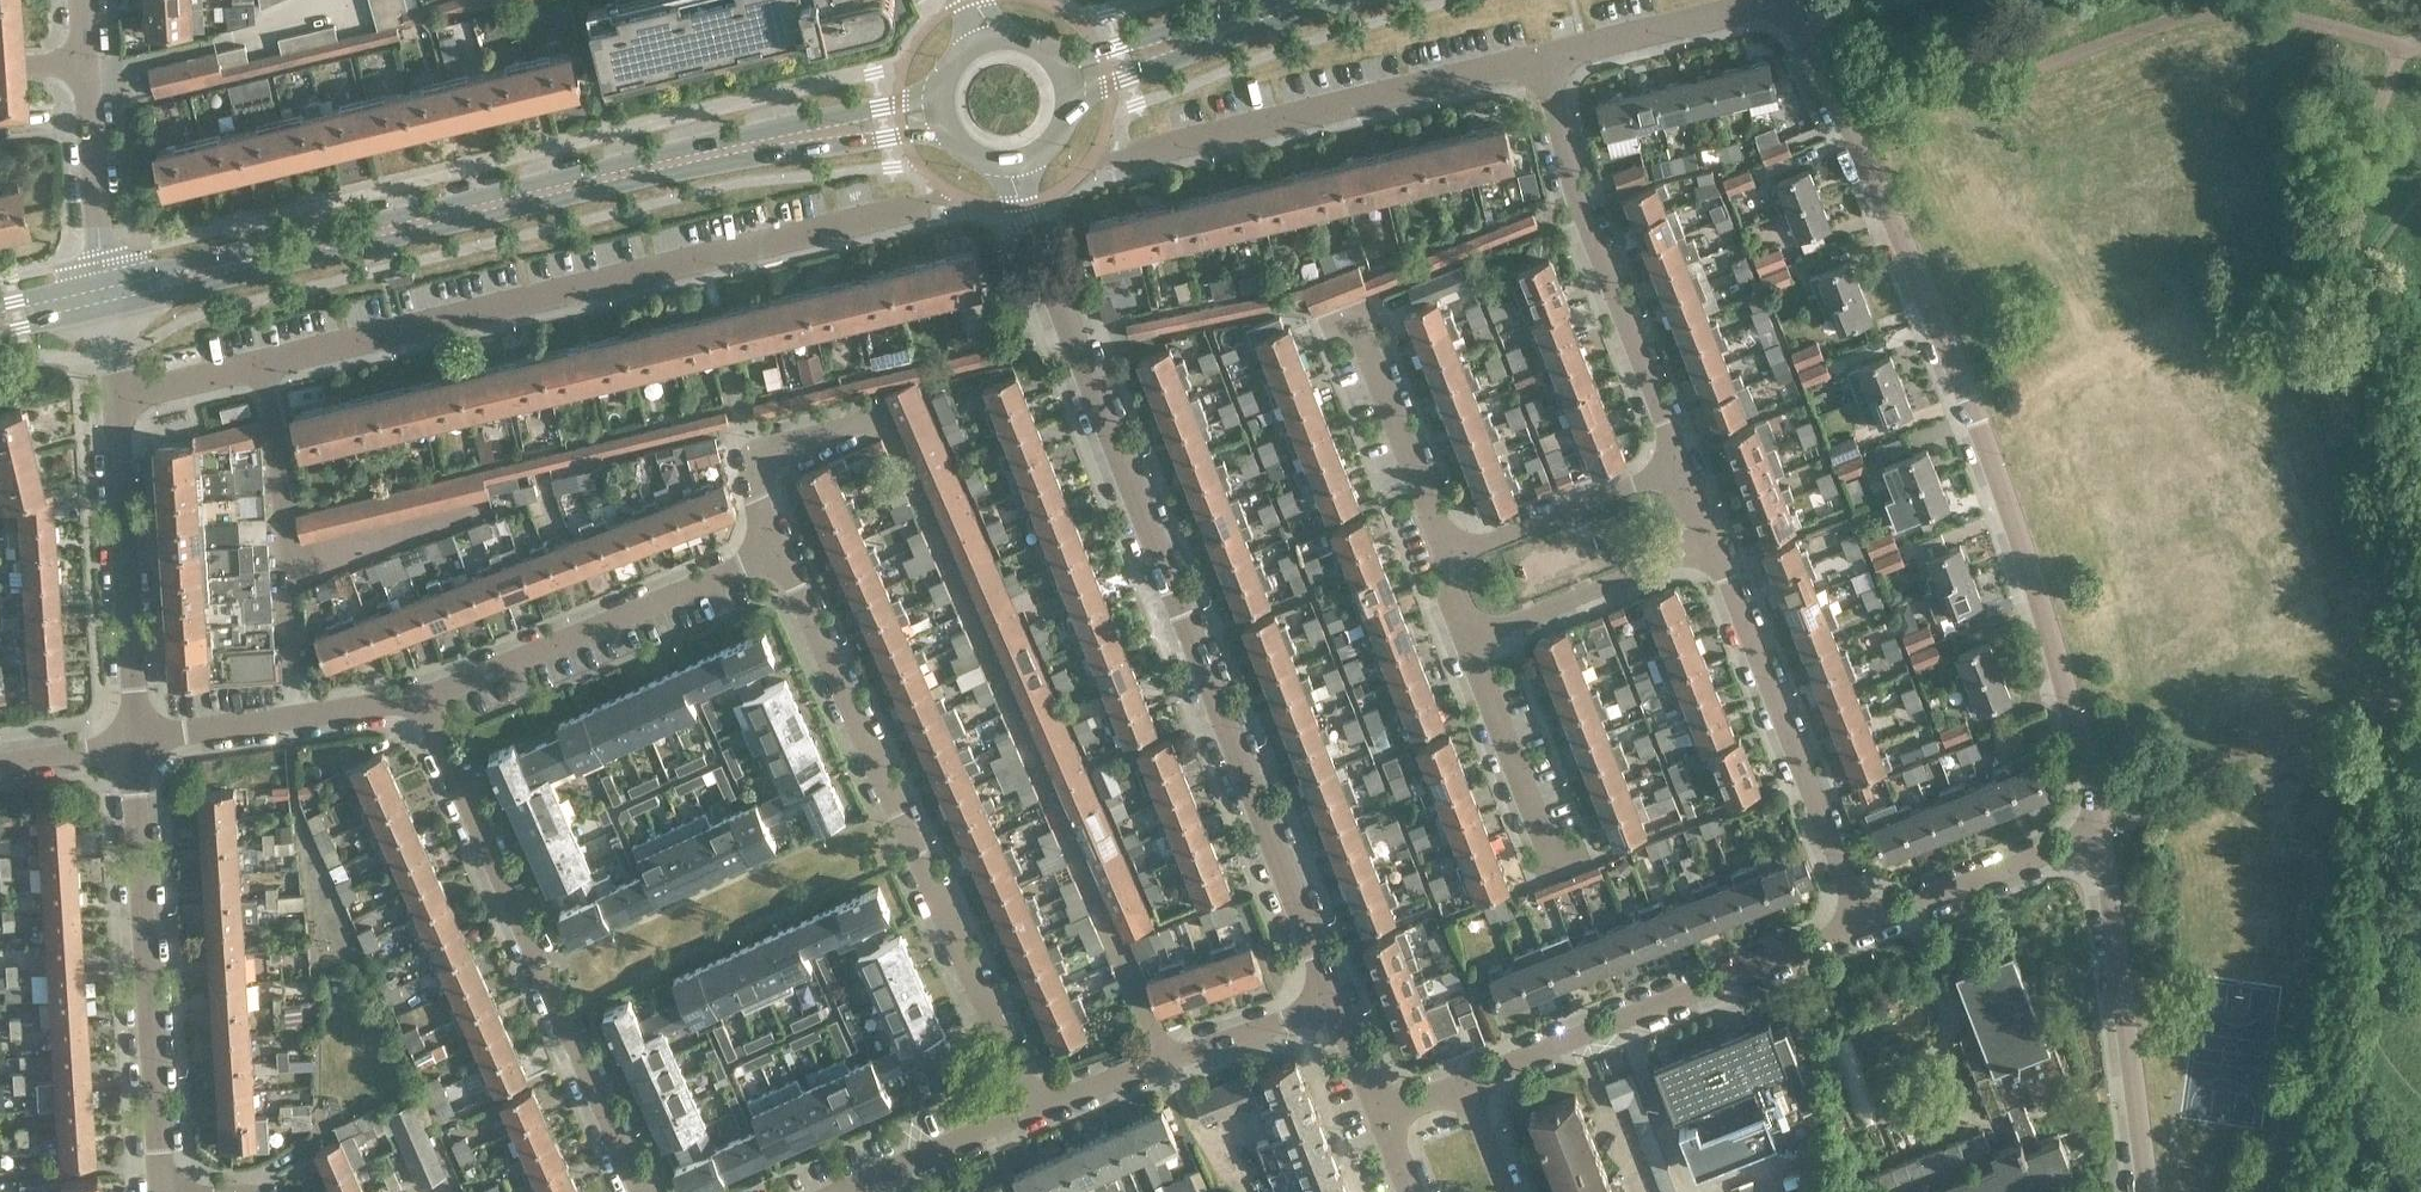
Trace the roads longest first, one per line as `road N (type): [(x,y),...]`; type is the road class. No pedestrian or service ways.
road 1 (residential): [(1167,1060),(885,417),(781,449),(760,464),(755,490),(775,551)]
road 2 (residential): [(2097,836),(2097,802),(2050,639),(1967,419),(1778,0)]
road 3 (residential): [(1329,1000),(1010,163)]
road 4 (primary): [(101,296),(732,150),(943,112)]
road 5 (residential): [(110,391),(258,363),(905,205)]
road 6 (residential): [(1032,1106),(775,551)]
road 7 (residential): [(639,1191),(545,998),(424,699)]
road 8 (residential): [(164,1191),(130,744)]
road 9 (residential): [(1681,467),(1563,157),(1537,54)]
road 10 (residential): [(1465,1086),(1871,923)]
road 11 (residential): [(1135,147),(1537,54)]
road 12 (residential): [(1871,923),(1710,544)]
road 13 (residential): [(424,699),(775,551)]
road 14 (residential): [(2143,1191),(2097,836)]
road 15 (residential): [(130,744),(135,693),(110,391)]
road 16 (residential): [(130,744),(424,699)]
road 17 (residential): [(1451,559),(1346,319)]
road 18 (residential): [(1469,640),(1710,544)]
road 19 (primary): [(1067,78),(1311,0)]
road 20 (residential): [(1451,559),(1681,467)]
road 21 (residential): [(1871,923),(2097,836)]
road 22 (residential): [(1552,862),(1469,640)]
road 23 (residential): [(101,296),(85,63)]
road 24 (residential): [(838,1191),(1032,1106)]
road 25 (residential): [(1537,54),(1736,0)]
road 26 (residential): [(1167,1060),(1329,1000)]
road 27 (residential): [(1032,1106),(1167,1060)]
road 28 (residential): [(0,763),(130,744)]
road 29 (residential): [(1383,1115),(1329,1000)]

